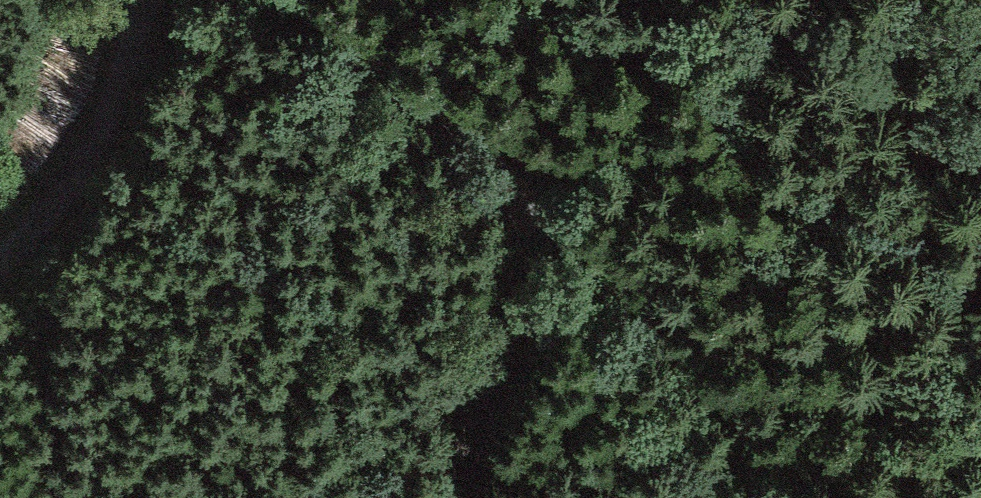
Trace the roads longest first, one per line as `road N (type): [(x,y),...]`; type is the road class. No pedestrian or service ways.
road 1 (track): [(321,0),(461,108),(650,281),(788,497)]
road 2 (track): [(530,177),(465,497)]
road 3 (track): [(0,280),(83,179),(121,94),(148,0)]

